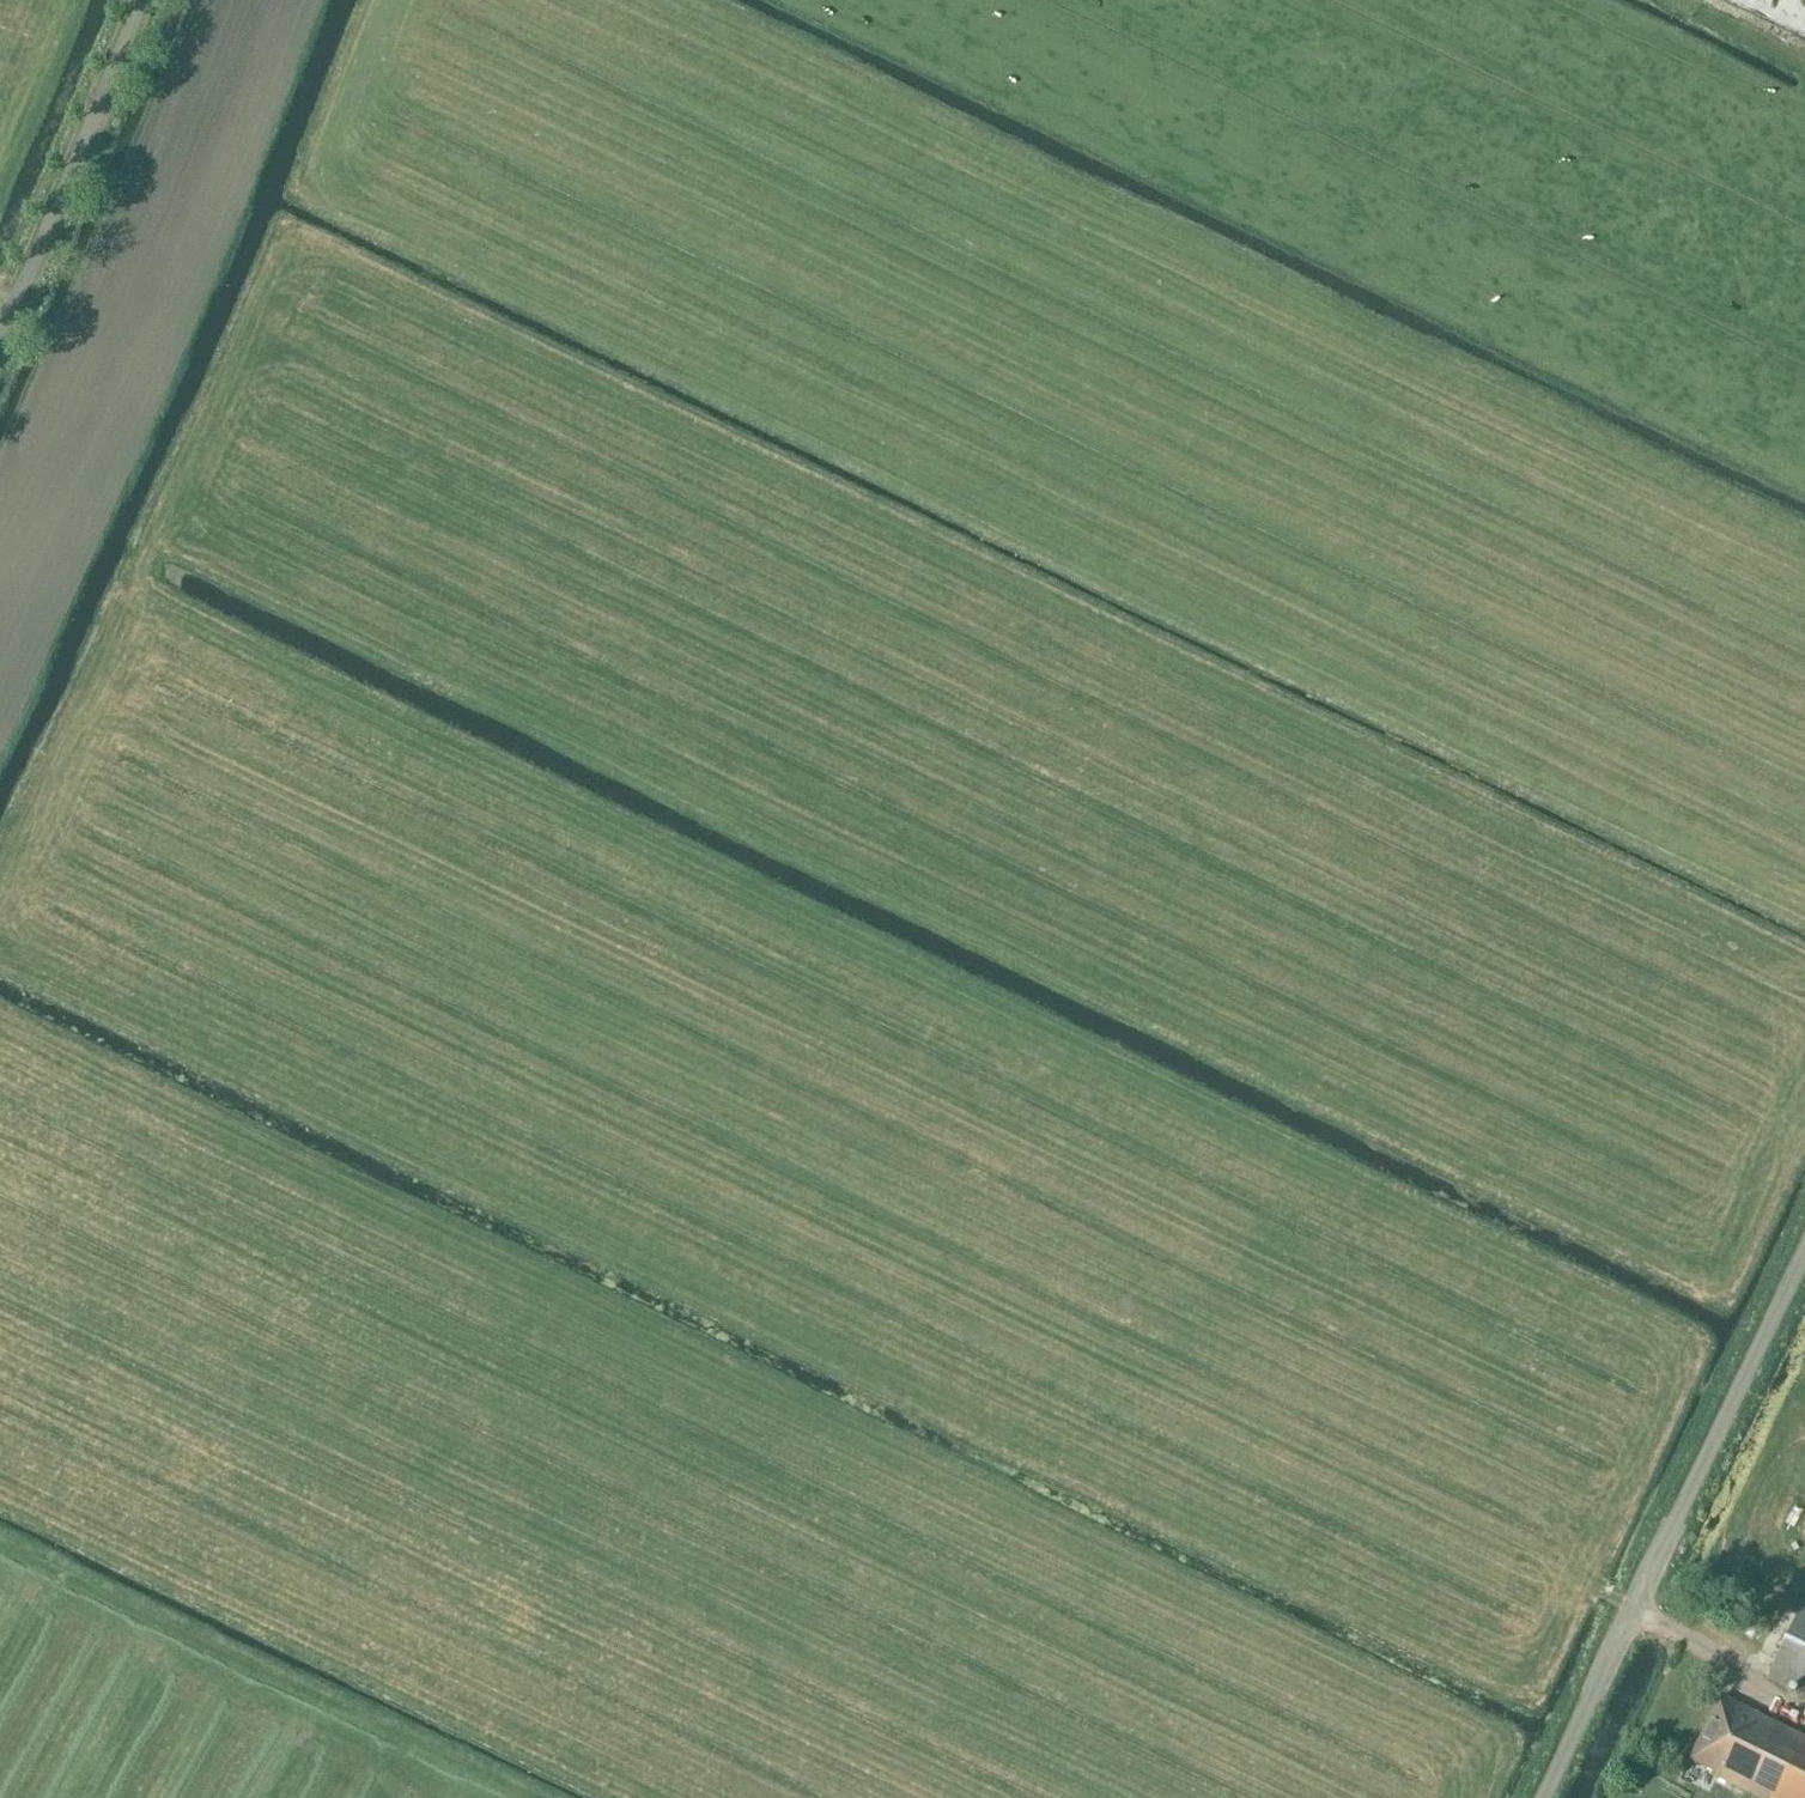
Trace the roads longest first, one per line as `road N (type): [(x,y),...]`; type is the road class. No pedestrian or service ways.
road 1 (unclassified): [(1551,1797),(1804,1262)]
road 2 (unclassified): [(0,337),(146,0)]

